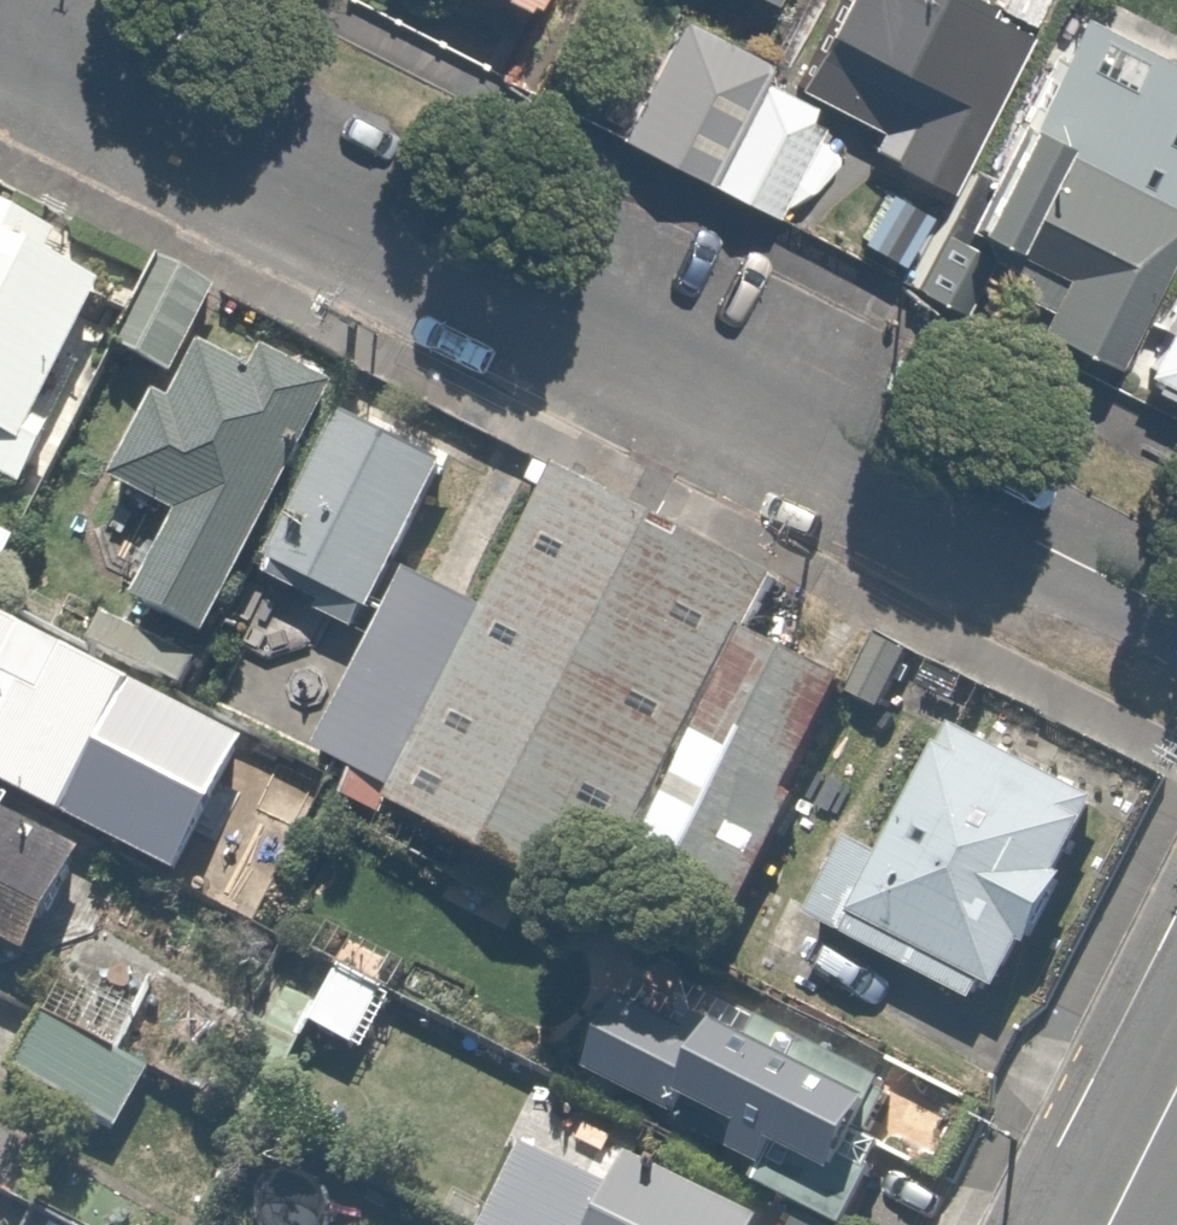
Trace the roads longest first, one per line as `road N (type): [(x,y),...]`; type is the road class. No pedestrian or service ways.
road 1 (residential): [(1176,613),(0,32)]
road 2 (residential): [(1176,1067),(1096,1224)]

